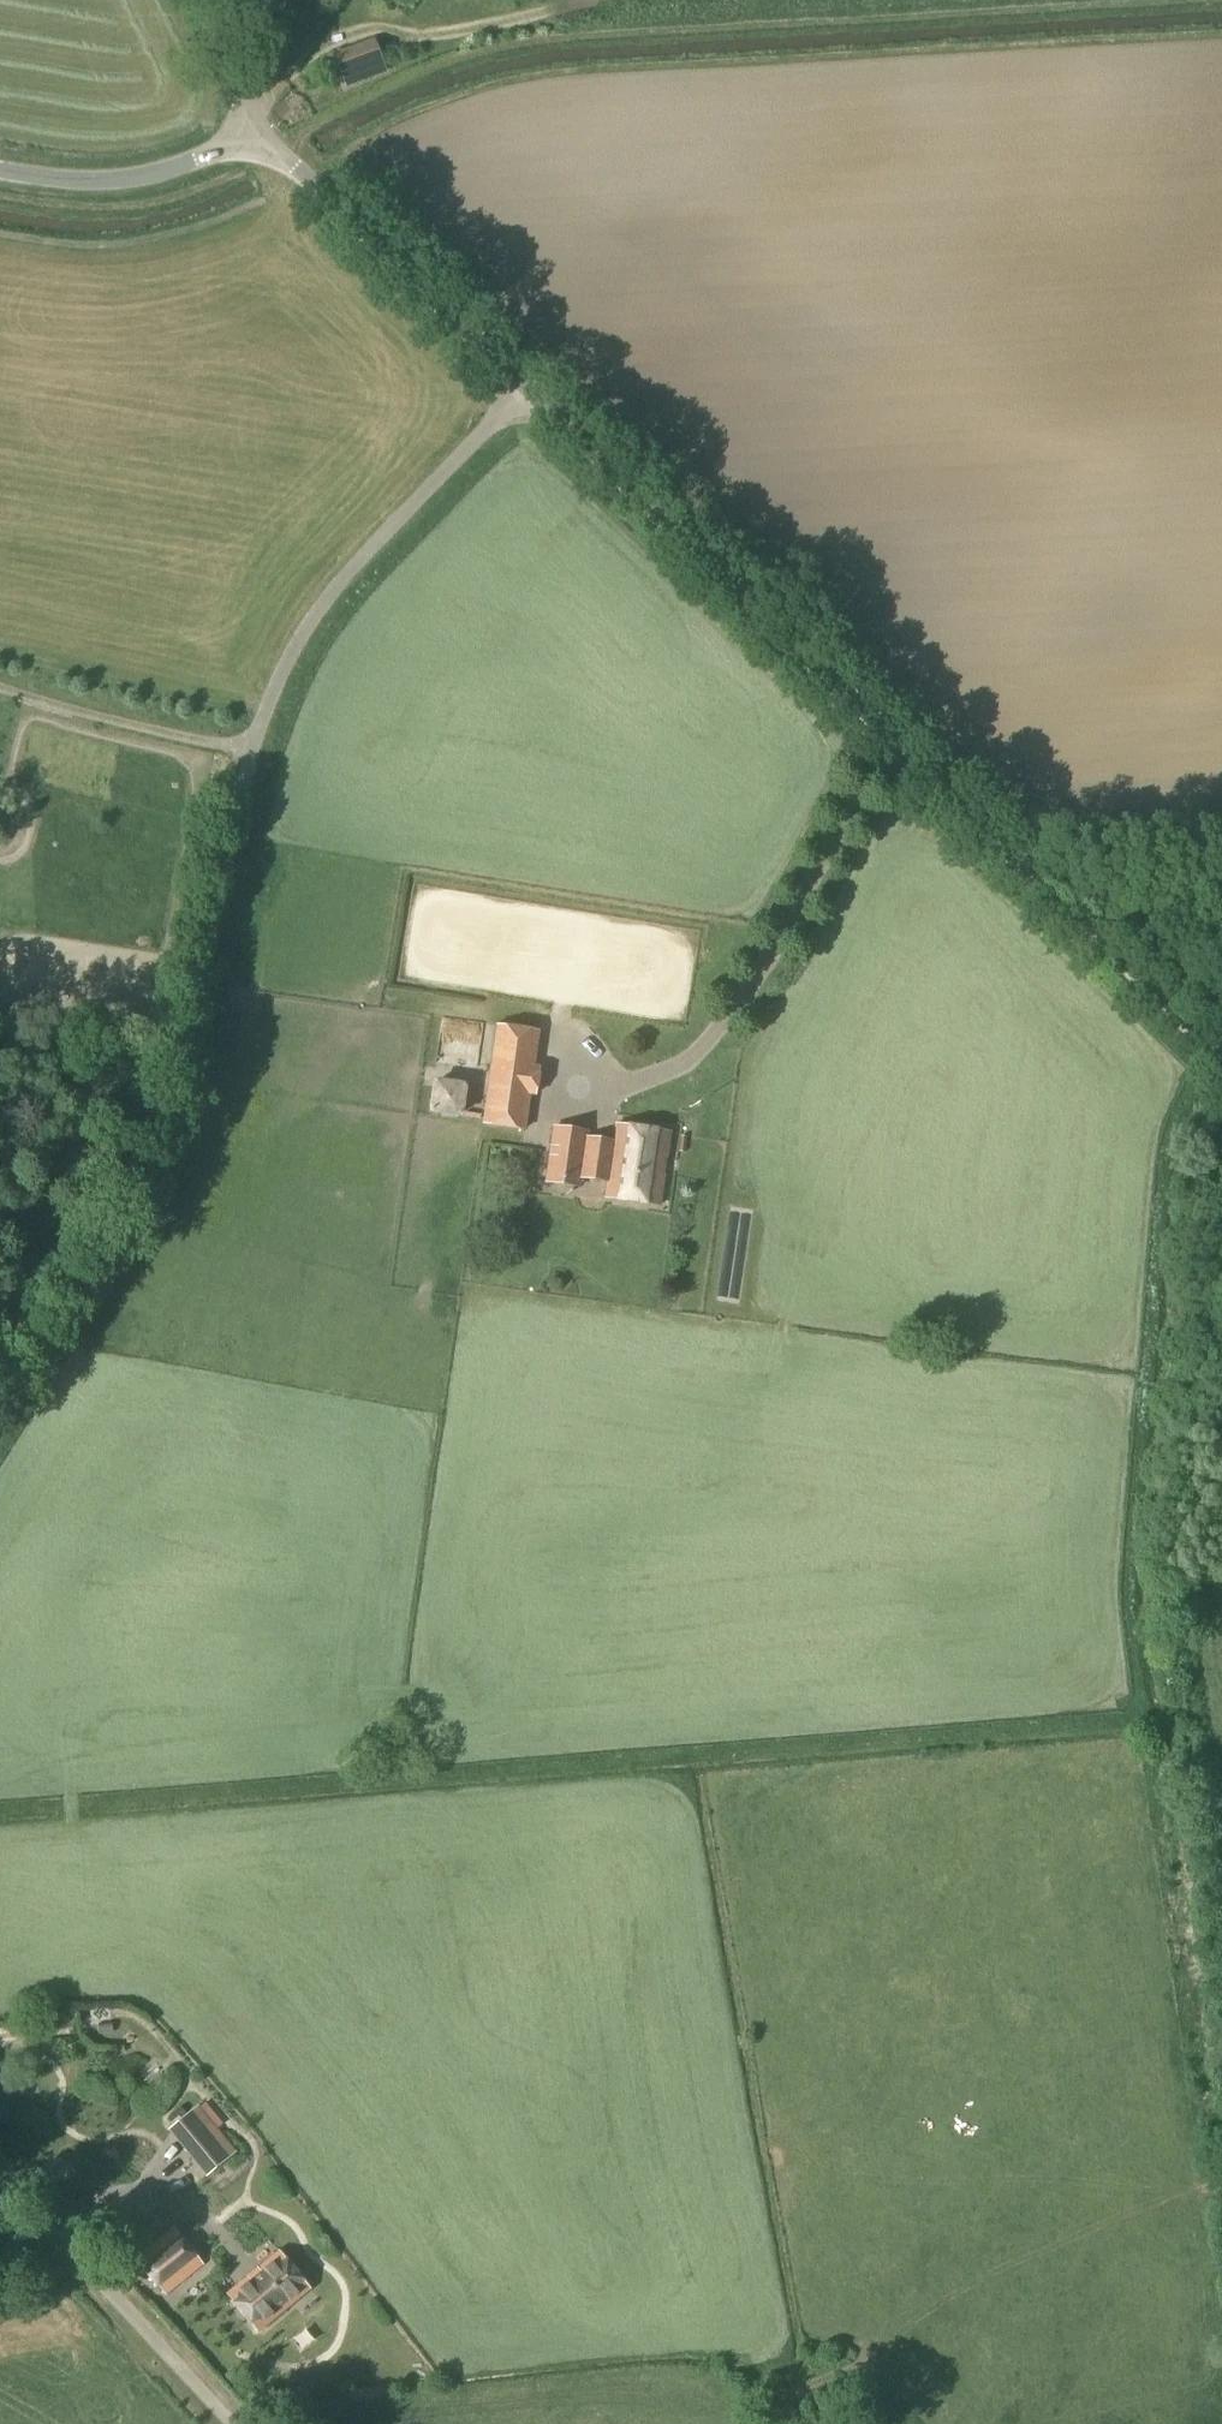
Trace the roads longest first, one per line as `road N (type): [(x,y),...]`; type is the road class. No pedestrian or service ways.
road 1 (unclassified): [(0,1413),(154,1167),(248,736),(270,677),(303,629),(523,386)]
road 2 (unclassified): [(1221,1059),(523,386)]
road 3 (unclassified): [(523,386),(258,138)]
road 4 (unclassified): [(229,2423),(0,2177)]
road 5 (unclassified): [(258,138),(186,168),(116,182),(0,173)]
road 6 (unclassified): [(258,138),(188,0)]

